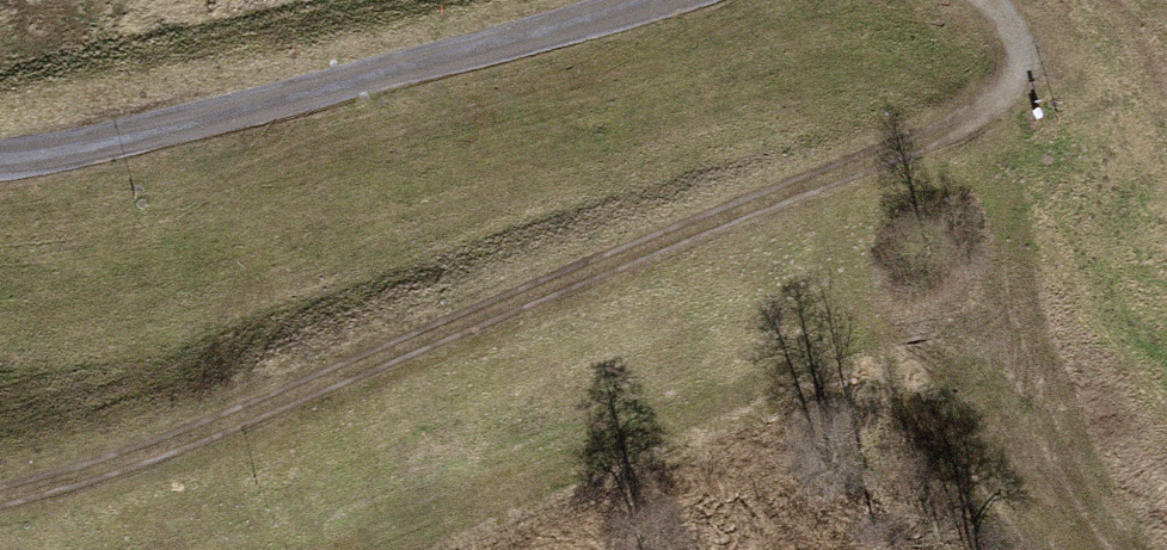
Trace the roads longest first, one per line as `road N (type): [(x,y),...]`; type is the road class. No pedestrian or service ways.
road 1 (track): [(0,492),(94,473),(1005,100),(1023,65),(1007,23),(986,0)]
road 2 (track): [(638,0),(81,142),(0,150)]

